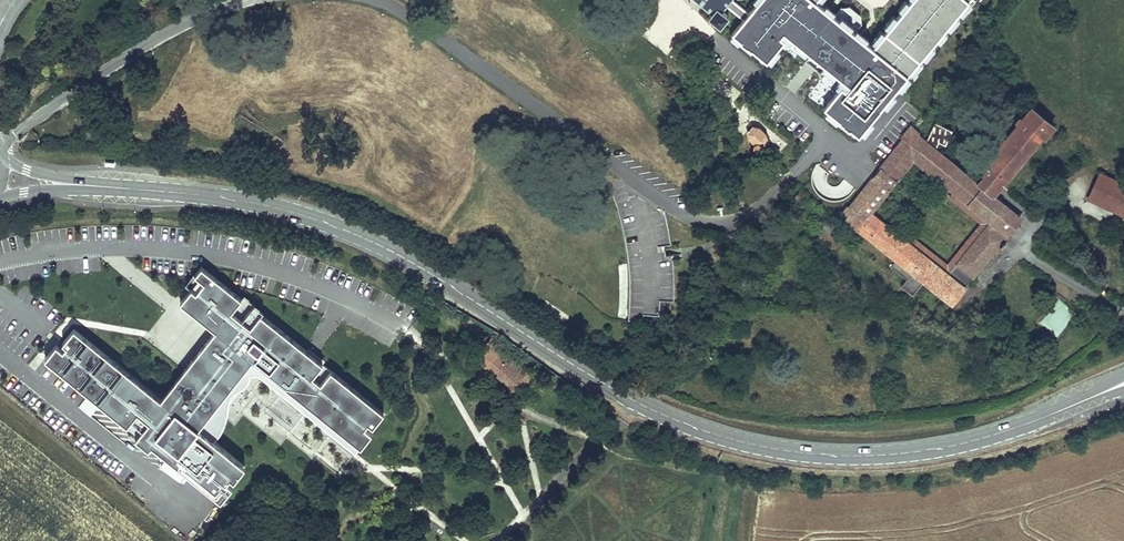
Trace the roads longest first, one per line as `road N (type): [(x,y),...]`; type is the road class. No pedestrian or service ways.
road 1 (tertiary): [(1085,400),(1004,432),(904,454),(746,443),(636,403),(365,238),(274,207),(106,186)]
road 2 (residential): [(372,0),(411,19),(666,201),(712,224),(756,214),(826,135)]
road 3 (residential): [(0,143),(170,31),(246,0)]

